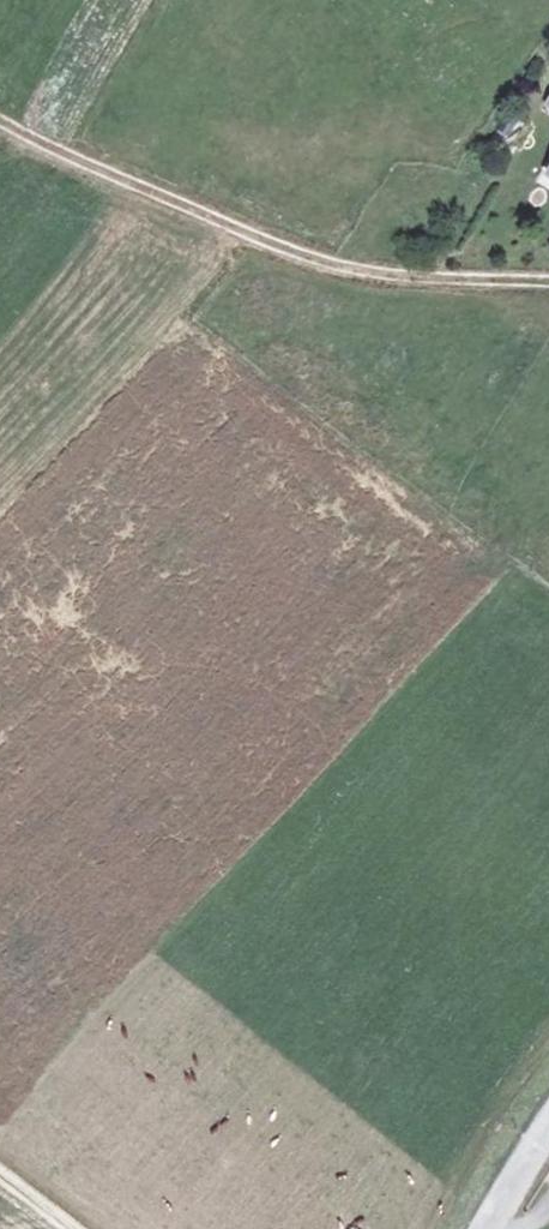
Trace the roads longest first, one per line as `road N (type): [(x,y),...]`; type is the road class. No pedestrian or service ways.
road 1 (track): [(548,282),(342,267),(241,231),(0,121)]
road 2 (residential): [(548,1126),(482,1228)]

